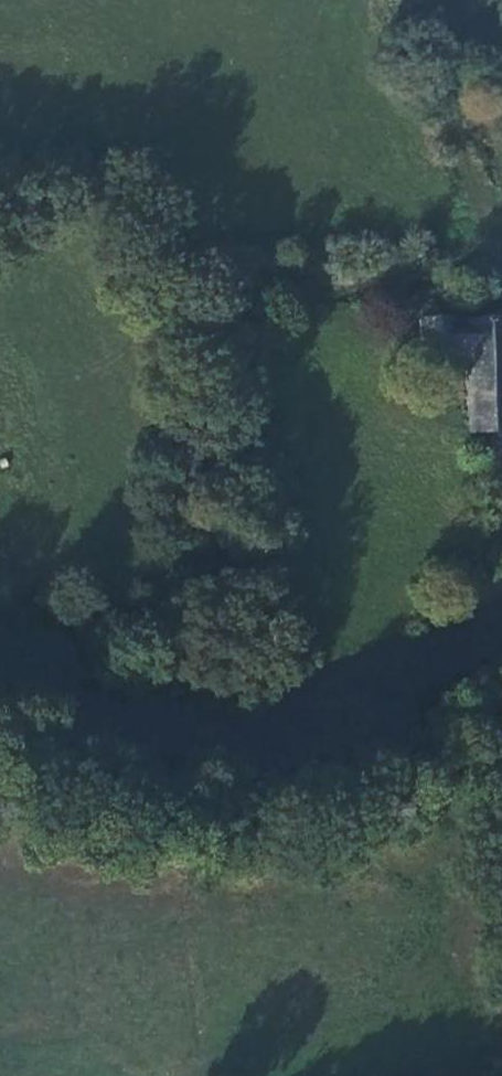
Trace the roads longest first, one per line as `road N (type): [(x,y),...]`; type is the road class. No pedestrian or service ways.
road 1 (track): [(461,0),(411,18),(501,251)]

